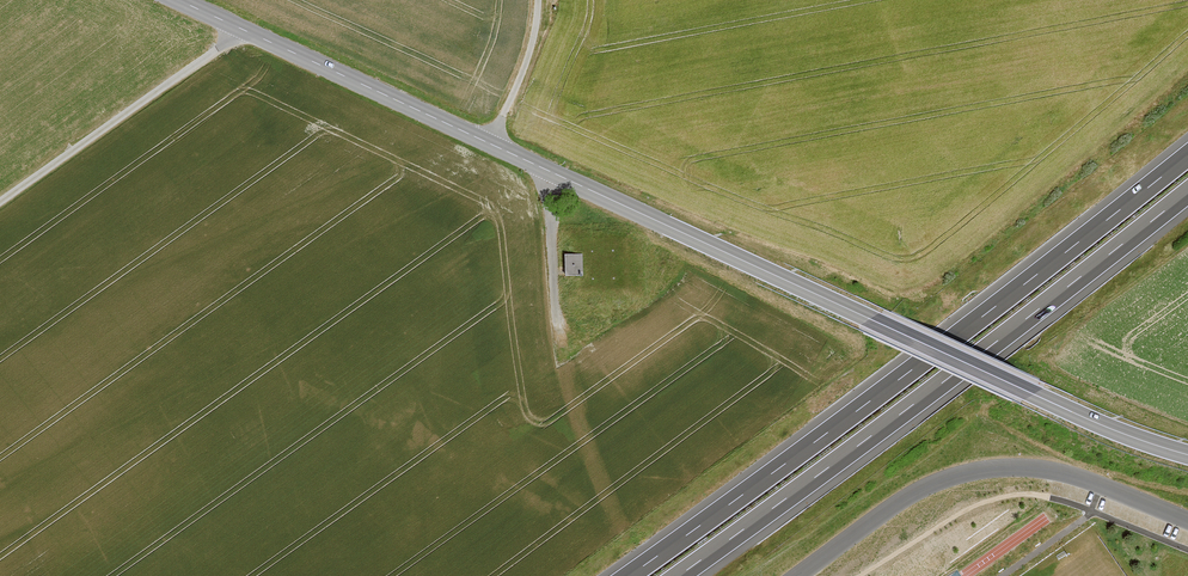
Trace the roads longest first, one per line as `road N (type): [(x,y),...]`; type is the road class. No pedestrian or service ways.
road 1 (tertiary): [(181,0),(1028,392),(1187,455)]
road 2 (motorway): [(1187,156),(918,366),(629,575)]
road 3 (motorway): [(678,575),(1187,191)]
road 4 (track): [(245,30),(0,202)]
road 5 (track): [(537,0),(524,69),(491,144)]

